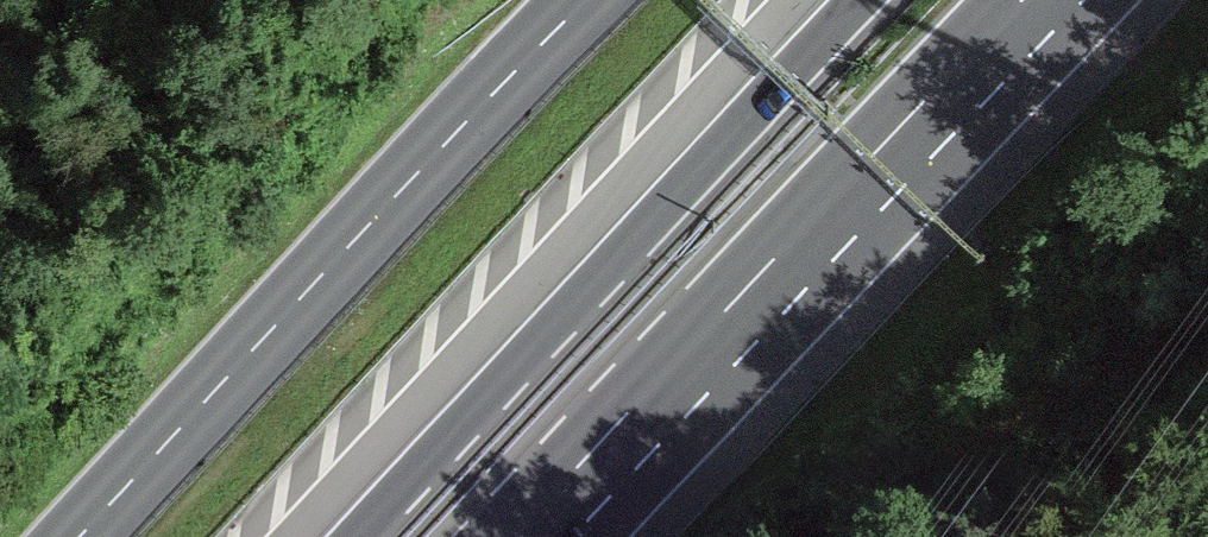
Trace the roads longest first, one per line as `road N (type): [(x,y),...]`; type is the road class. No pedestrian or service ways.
road 1 (motorway): [(862,0),(353,536)]
road 2 (motorway): [(515,536),(1024,0)]
road 3 (motorway): [(585,0),(80,536)]

